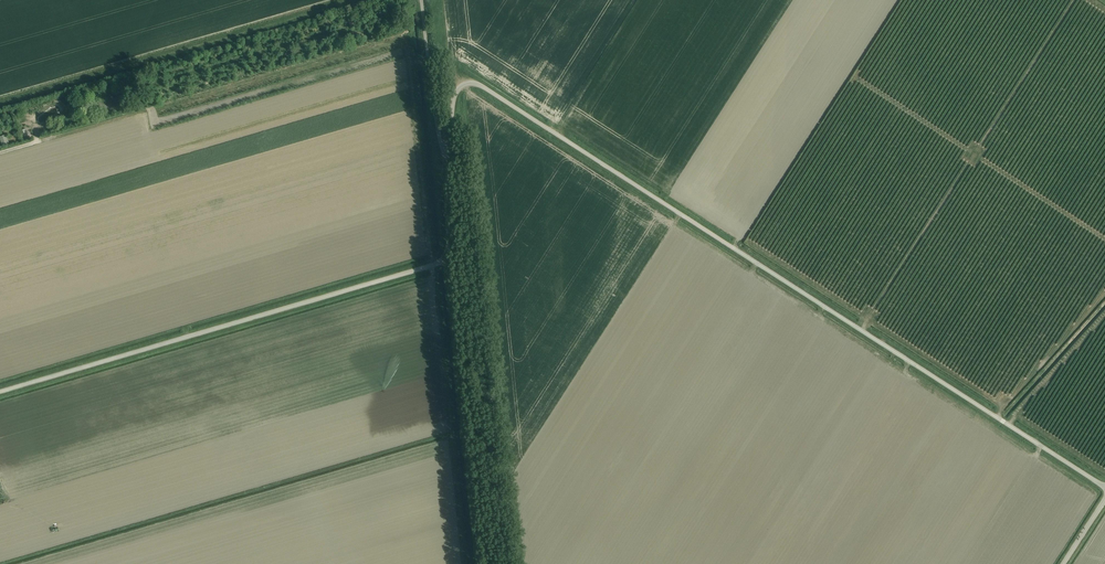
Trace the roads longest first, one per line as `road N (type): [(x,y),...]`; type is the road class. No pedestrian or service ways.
road 1 (unclassified): [(1104,489),(478,83),(469,80),(455,94),(447,153)]
road 2 (unclassified): [(0,391),(448,262),(447,153)]
road 3 (unclassified): [(447,153),(417,0)]

